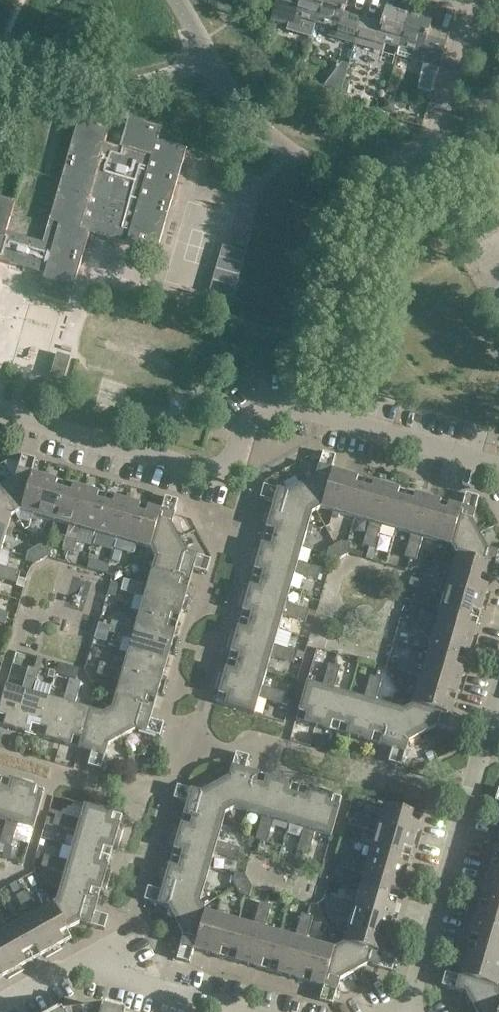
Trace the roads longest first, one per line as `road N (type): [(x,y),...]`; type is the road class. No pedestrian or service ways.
road 1 (residential): [(321,416),(301,409),(261,416),(217,473),(174,468),(0,415)]
road 2 (residential): [(410,1002),(498,702)]
road 3 (residential): [(321,416),(380,186)]
road 4 (residential): [(498,462),(321,416)]
road 5 (residential): [(473,5),(426,163)]
road 6 (residential): [(123,978),(246,1011)]

